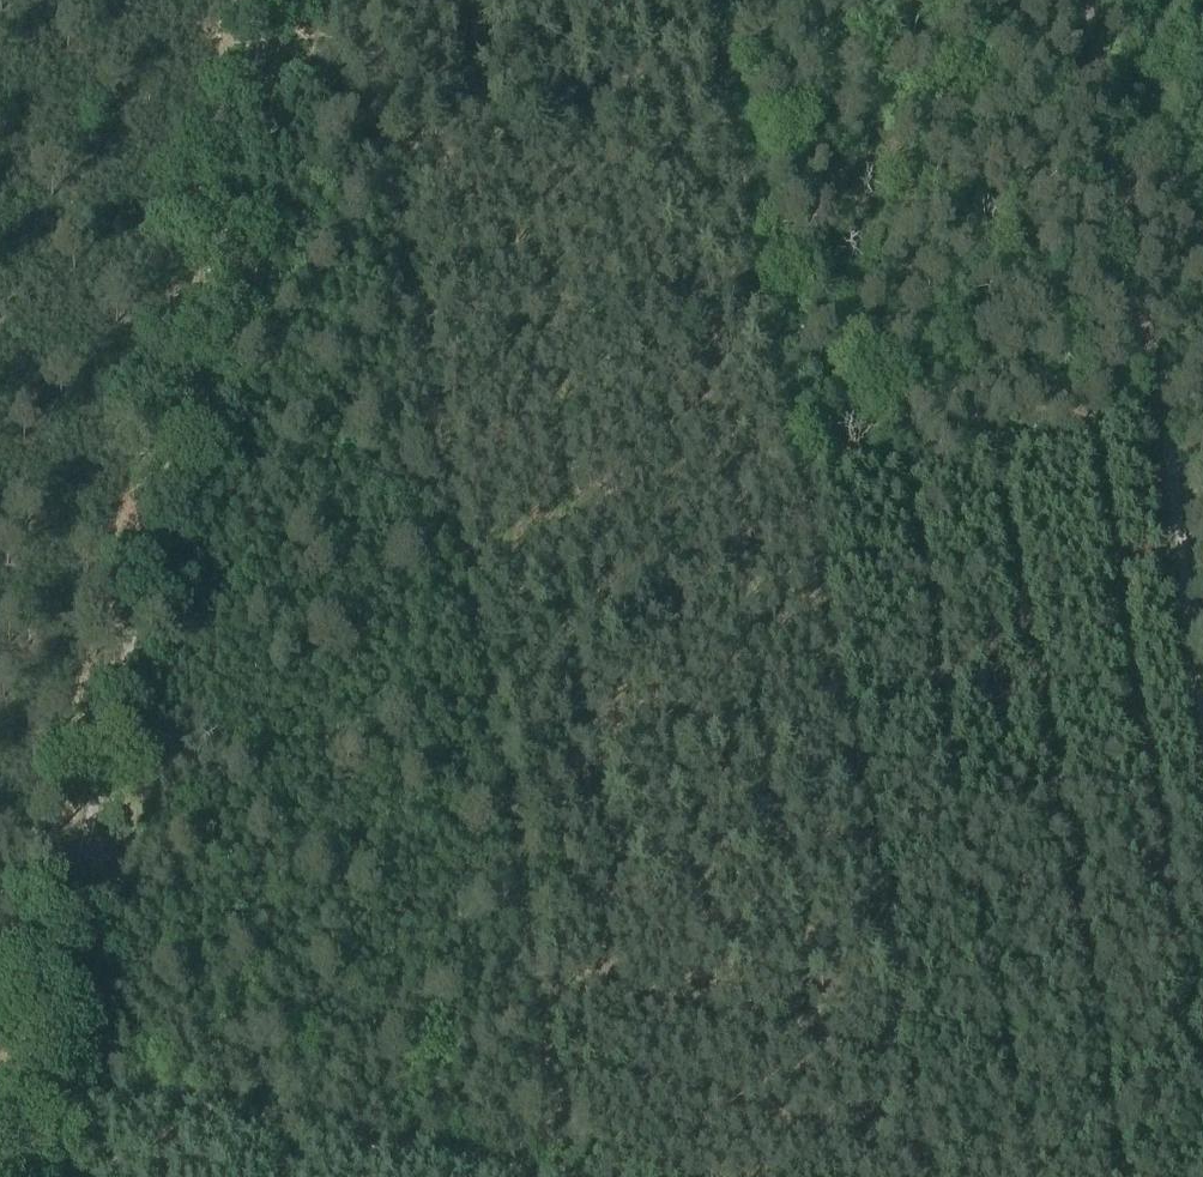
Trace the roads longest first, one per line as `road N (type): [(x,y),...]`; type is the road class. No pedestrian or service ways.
road 1 (track): [(49,1071),(256,0)]

